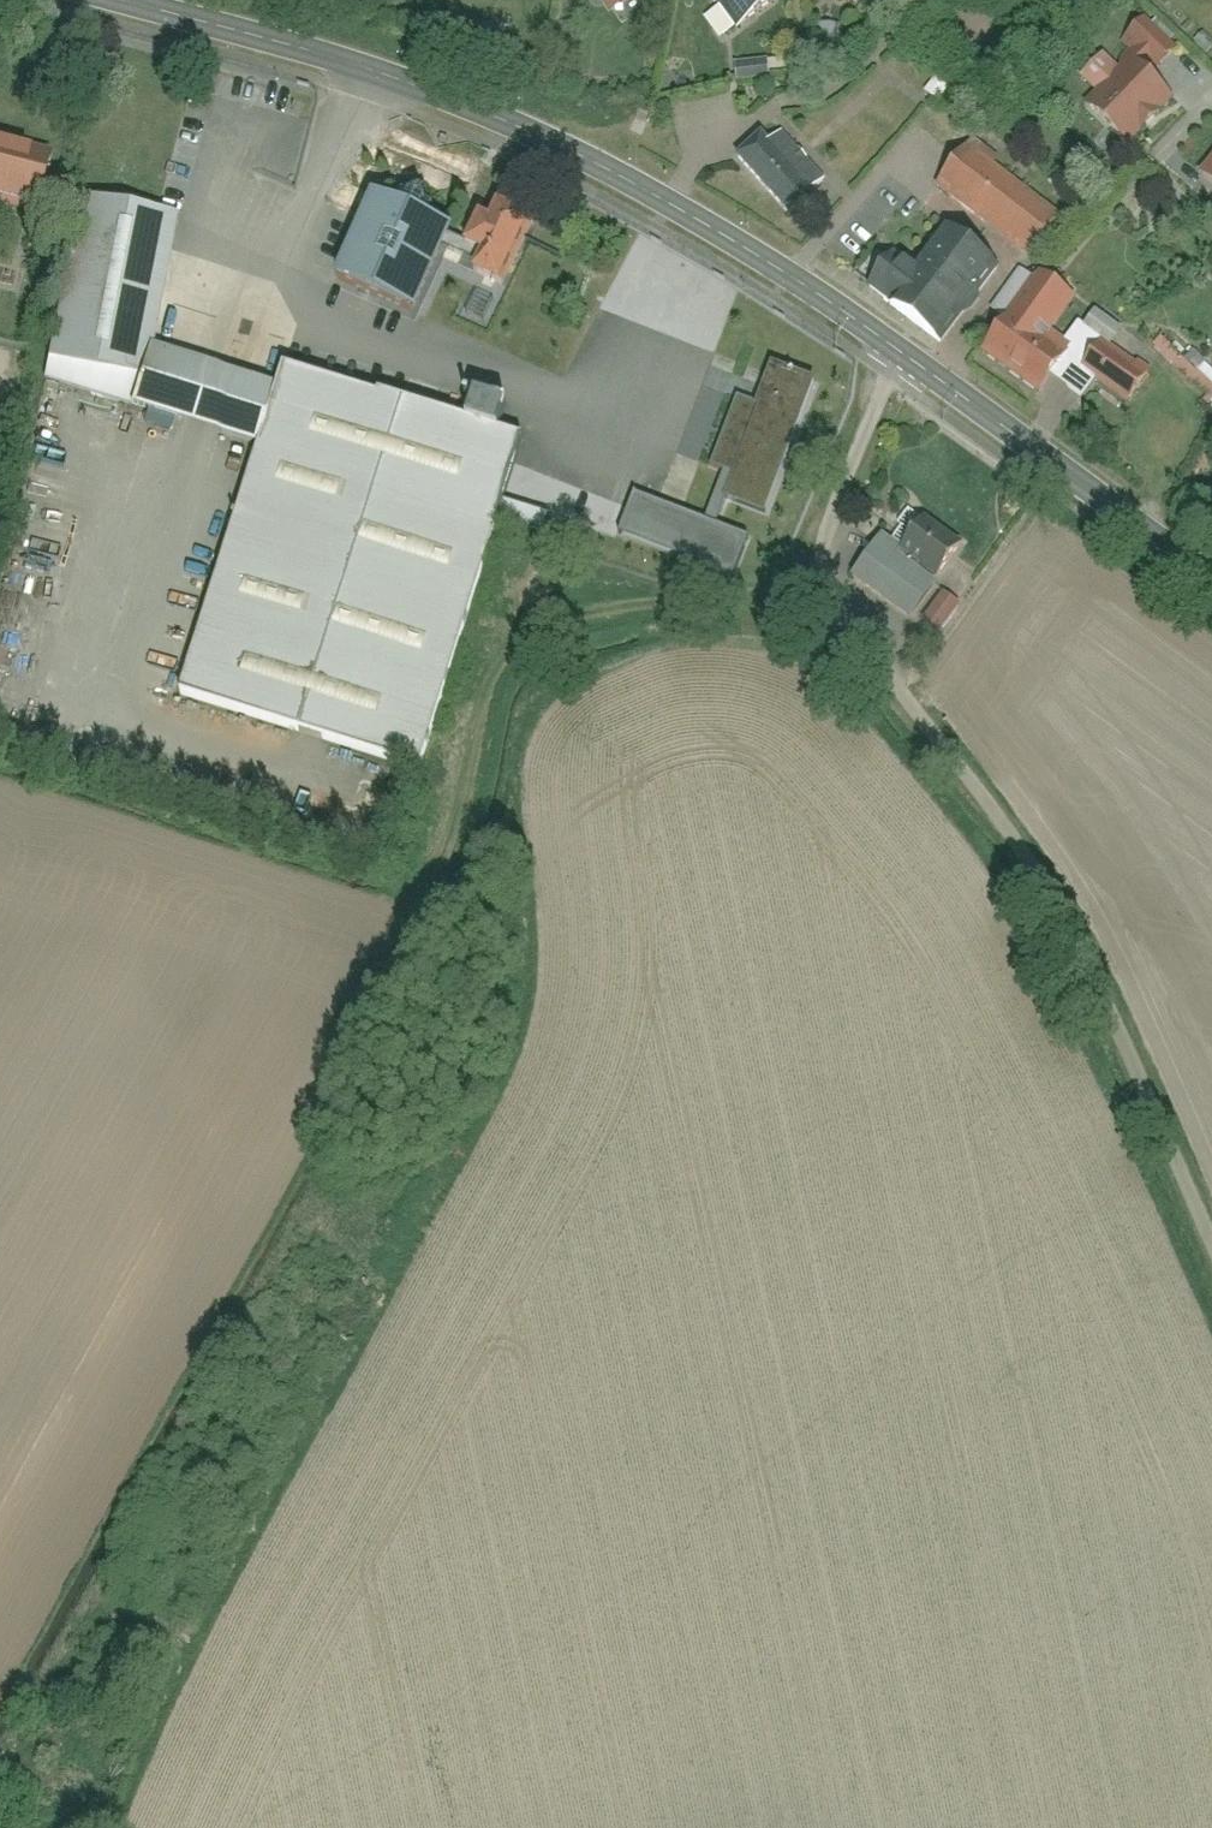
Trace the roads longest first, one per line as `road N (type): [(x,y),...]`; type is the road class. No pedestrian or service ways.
road 1 (residential): [(1211,1238),(1107,984),(840,638),(809,543),(902,351)]
road 2 (secondary): [(902,351),(778,264),(580,156),(356,67),(113,0)]
road 3 (secondary): [(1211,582),(902,351)]

